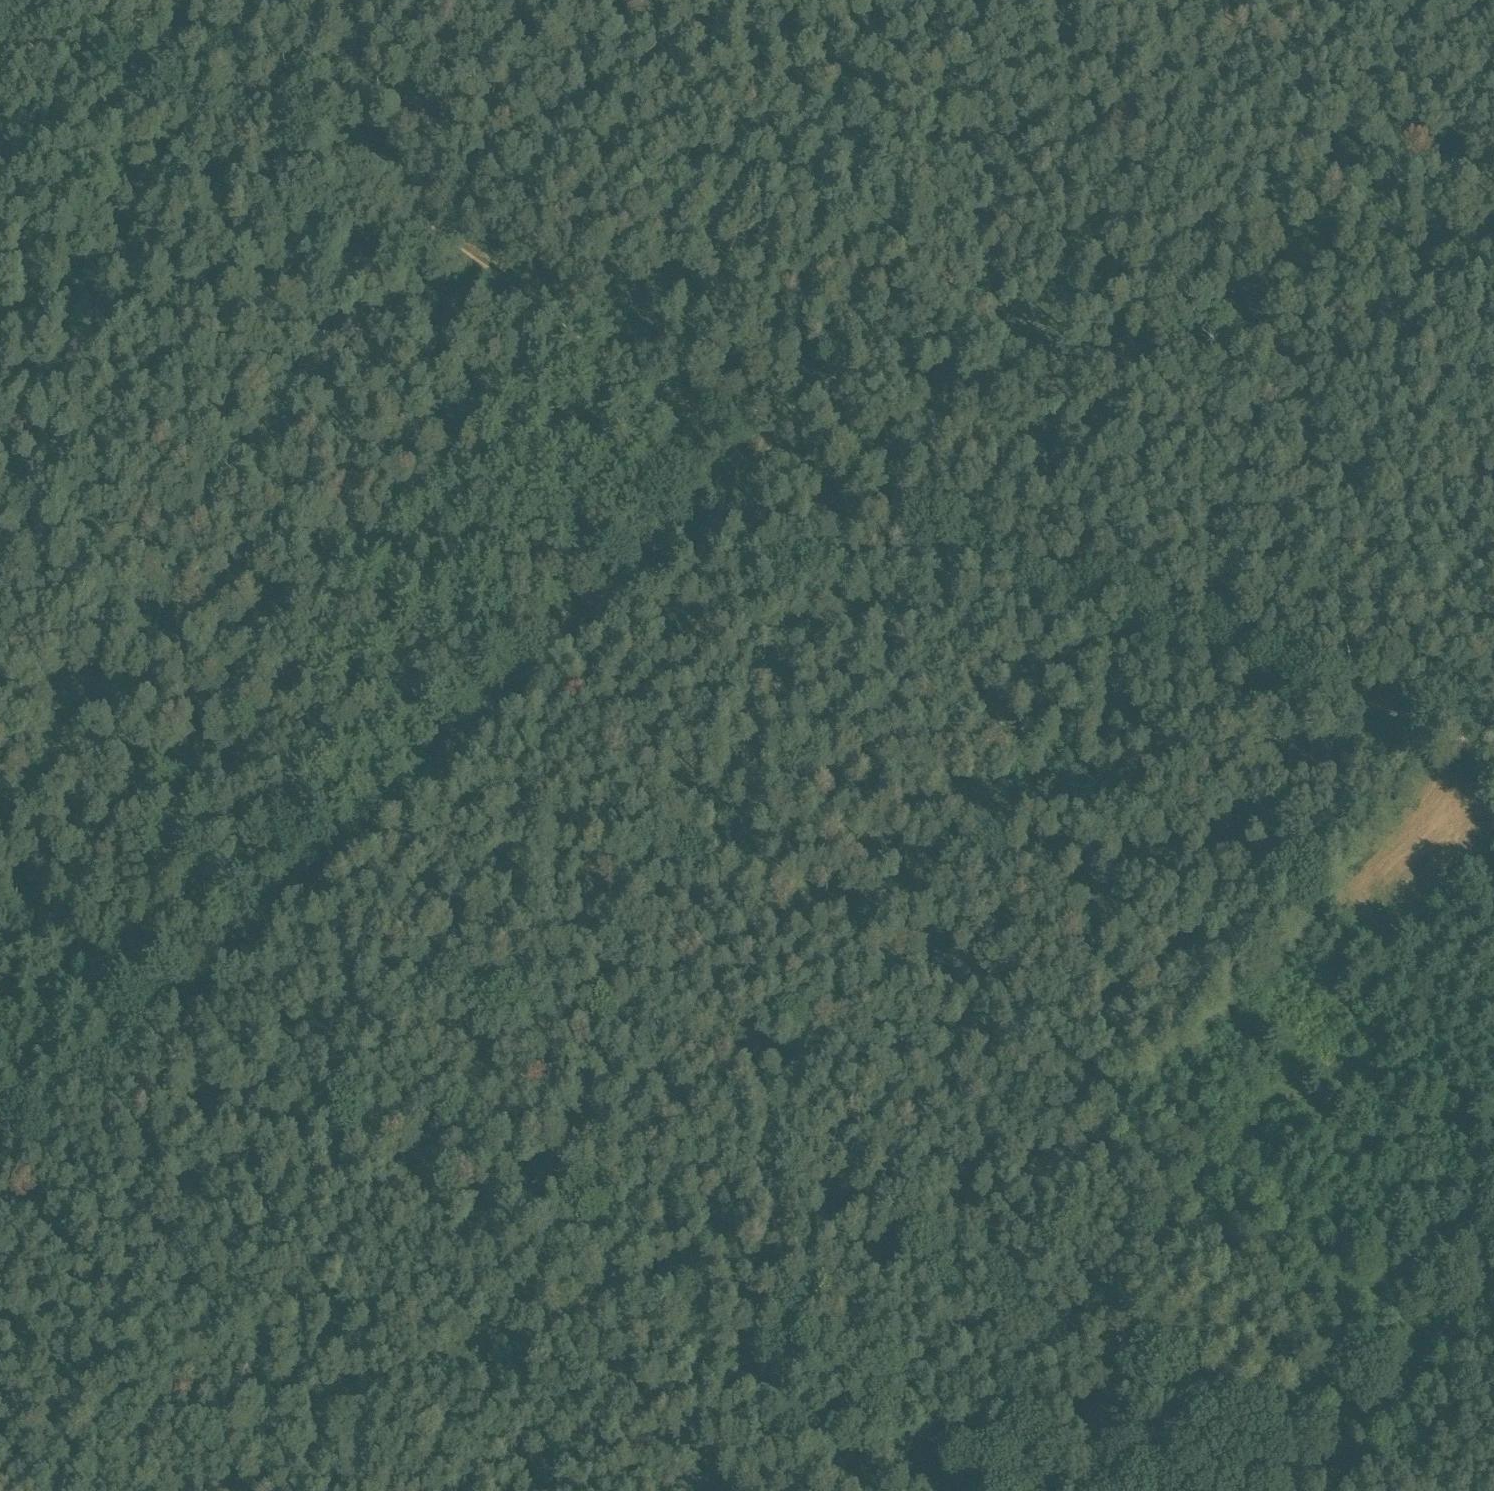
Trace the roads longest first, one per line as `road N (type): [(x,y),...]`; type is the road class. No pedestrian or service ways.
road 1 (track): [(162,1019),(241,959),(757,471)]
road 2 (track): [(757,471),(102,0)]
road 3 (track): [(757,471),(775,486),(922,543),(1493,752)]
road 4 (track): [(1292,1490),(1493,1278)]
road 5 (track): [(0,1164),(162,1019)]
road 6 (track): [(1462,740),(1354,890)]

